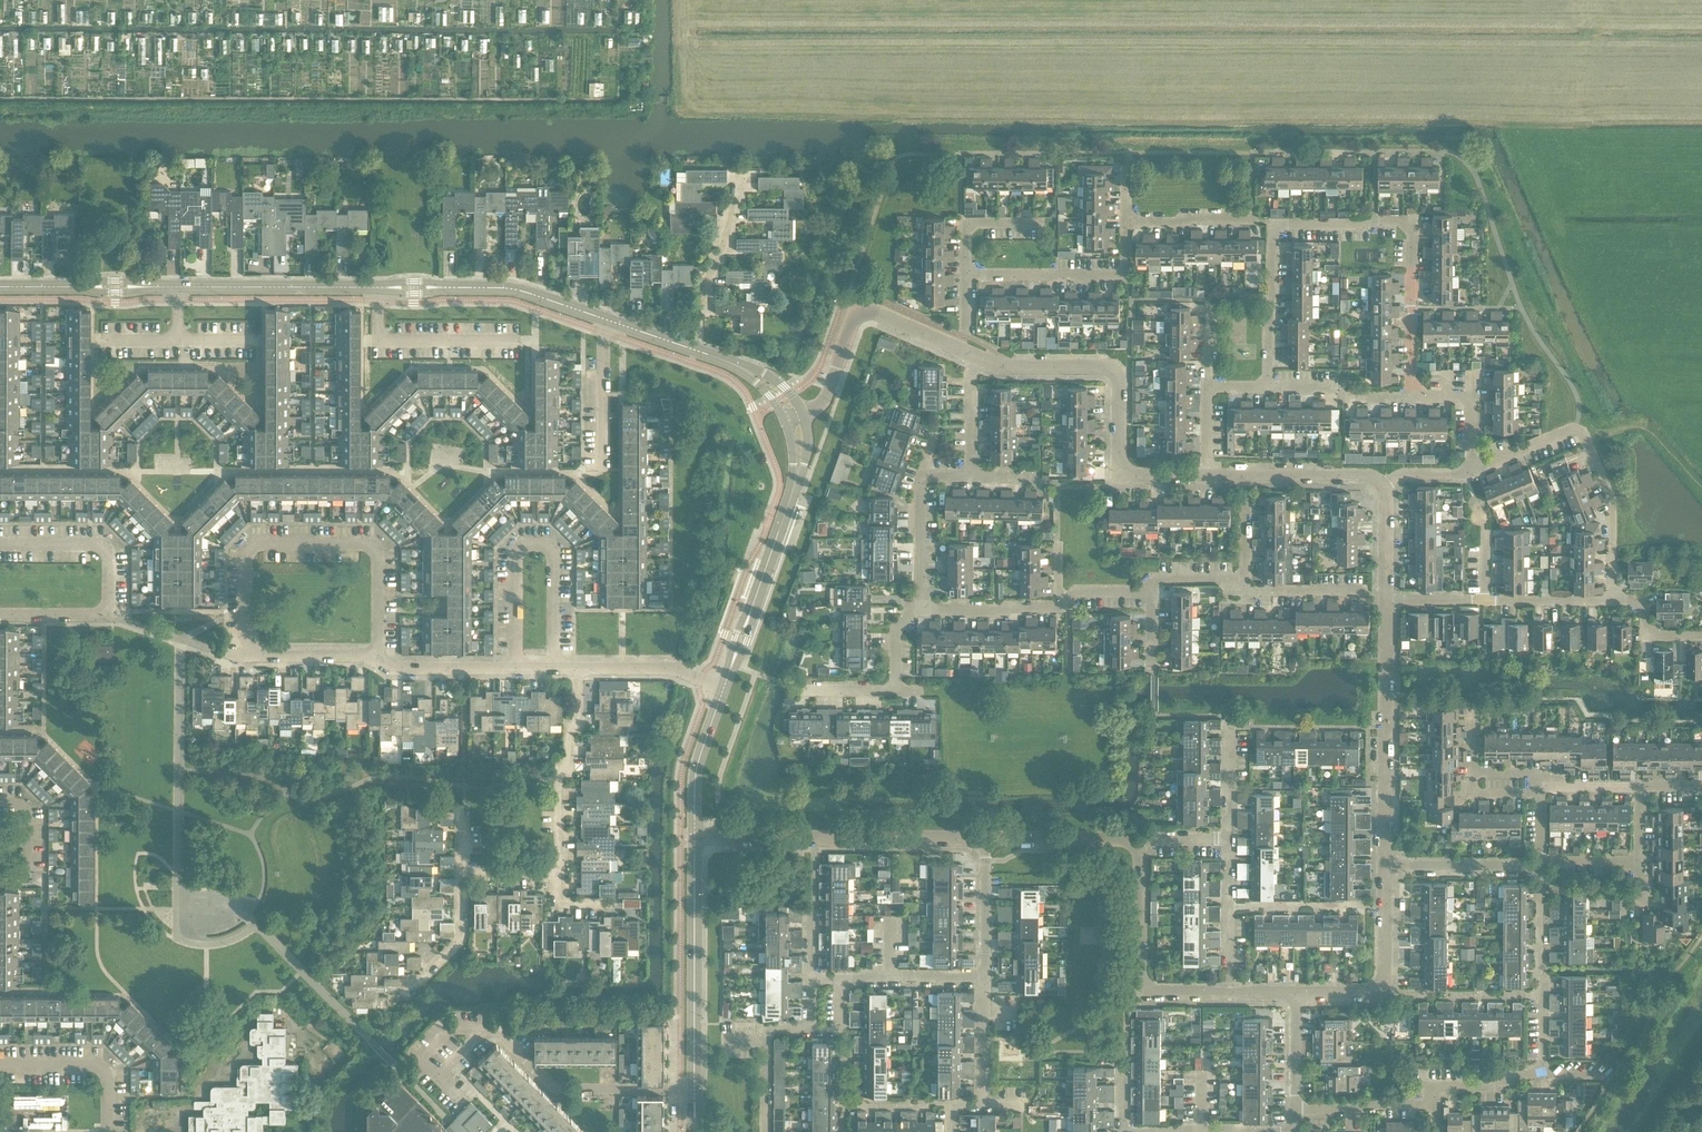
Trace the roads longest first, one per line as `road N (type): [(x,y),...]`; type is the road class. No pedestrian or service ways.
road 1 (tertiary): [(695,350),(510,291),(0,288)]
road 2 (residential): [(180,640),(231,655),(374,655),(398,669),(577,668)]
road 3 (residential): [(1207,475),(1123,469),(1123,382),(1110,370),(1003,368),(976,358)]
road 4 (residential): [(1134,850),(1139,983),(1148,993),(1296,991)]
road 5 (residential): [(1270,388),(1276,235),(1288,227),(1386,223),(1412,230)]
road 6 (residential): [(694,840),(985,841)]
road 7 (residential): [(1615,599),(1614,512),(1582,433),(1474,474)]
road 8 (tertiary): [(723,688),(796,477),(794,416)]
road 9 (residential): [(1386,865),(1387,600)]
road 10 (tertiary): [(693,1091),(694,840)]
road 11 (residential): [(957,350),(864,314),(823,401),(794,416)]
road 12 (residential): [(693,1091),(558,1088),(490,1027)]
road 13 (residential): [(1543,1076),(1542,865)]
road 14 (residential): [(1296,991),(1384,987),(1386,865)]
road 15 (residential): [(966,276),(1114,277),(1125,267),(1125,222)]
road 16 (residential): [(559,871),(561,775),(577,720),(577,668)]
road 17 (residential): [(807,692),(895,691),(896,630),(919,608)]
road 18 (residential): [(695,350),(744,178)]
road 19 (residential): [(1413,398),(1412,230)]
road 20 (tertiary): [(694,840),(694,780),(723,688)]
road 21 (residential): [(1386,865),(1542,865)]
road 22 (residential): [(985,841),(1115,841),(1134,850)]
road 23 (residential): [(577,668),(670,668),(723,688)]
road 24 (residential): [(919,608),(1060,607),(1066,601)]
road 25 (residential): [(405,995),(463,937),(463,872)]
road 26 (track): [(1701,495),(1649,434),(1631,431),(1588,445)]
road 27 (residential): [(1383,484),(1364,474),(1247,475)]
road 28 (residential): [(985,979),(985,841)]
road 29 (residential): [(1125,222),(1262,223)]
road 30 (residential): [(919,608),(918,488),(925,474)]
road 31 (residential): [(1430,1101),(1296,1114)]
road 32 (residential): [(1487,602),(1615,599)]
road 33 (residential): [(1233,964),(1234,840)]
road 34 (residential): [(1296,1114),(1296,991)]
road 35 (residential): [(966,276),(966,224),(1036,225)]
road 36 (tertiary): [(794,416),(766,383),(695,350)]
road 37 (residential): [(1543,1076),(1440,1087),(1430,1101)]

